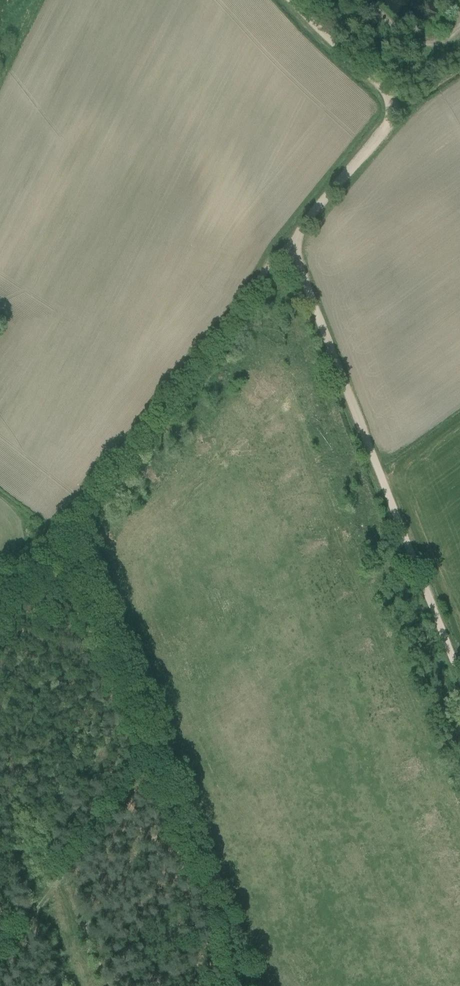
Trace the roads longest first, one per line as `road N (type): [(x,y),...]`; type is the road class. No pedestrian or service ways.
road 1 (track): [(288,244),(459,684)]
road 2 (track): [(0,617),(288,244)]
road 3 (track): [(288,244),(393,113),(382,89),(289,0)]

